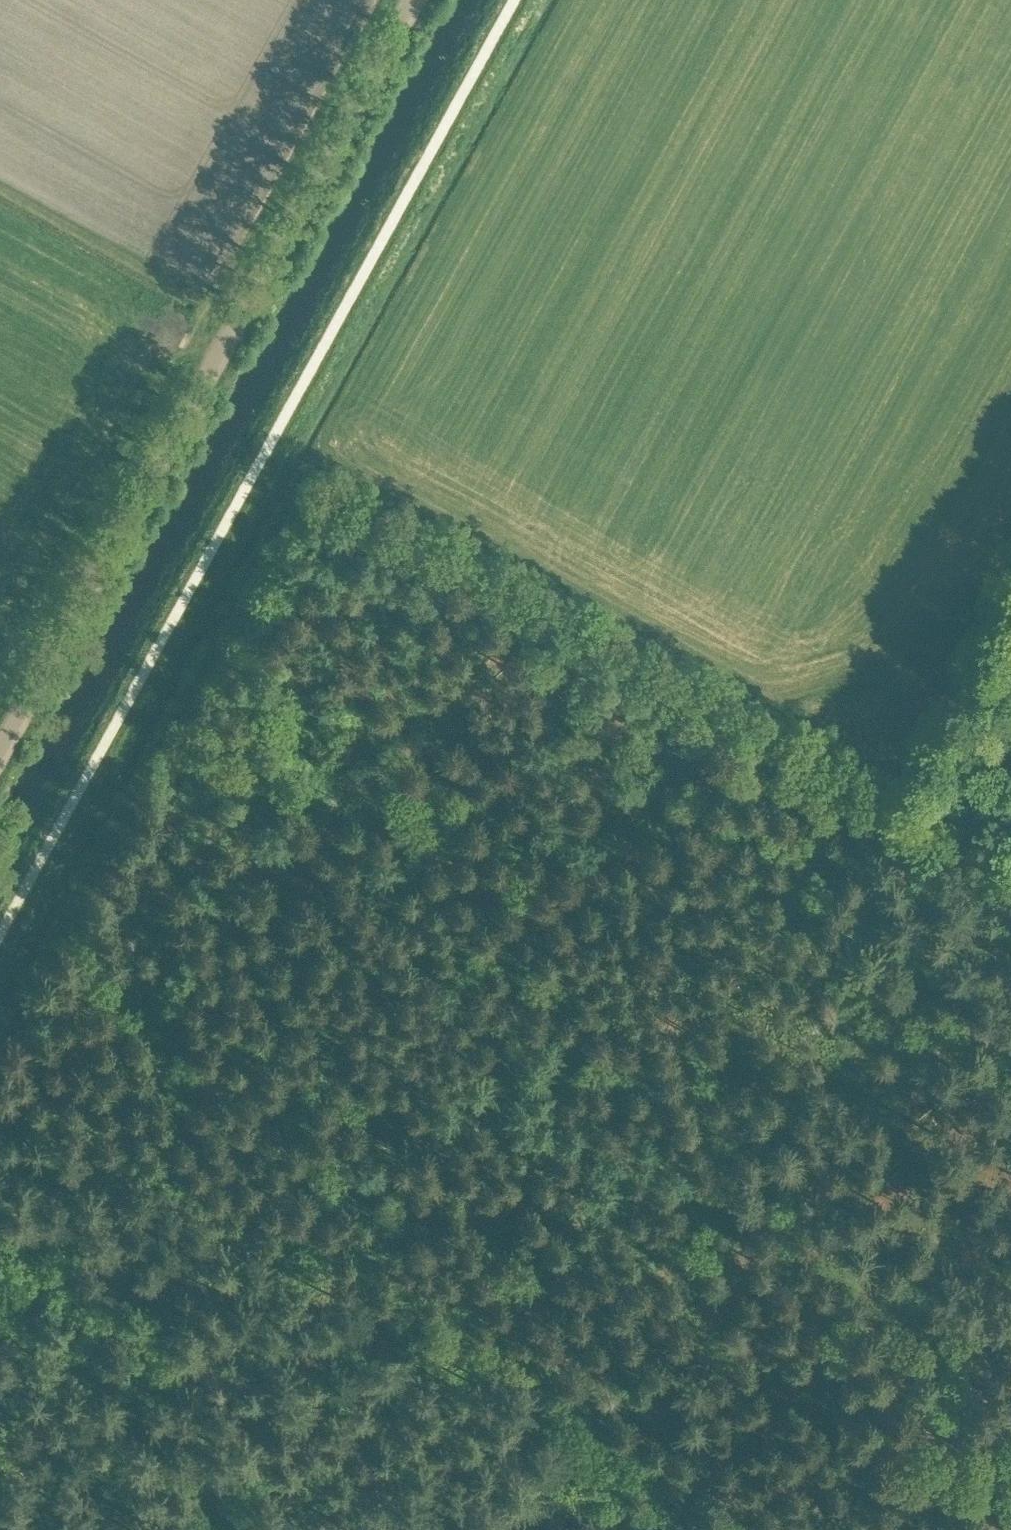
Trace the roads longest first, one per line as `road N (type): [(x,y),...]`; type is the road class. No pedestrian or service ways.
road 1 (unclassified): [(0,749),(414,0)]
road 2 (track): [(770,1529),(559,1413)]

